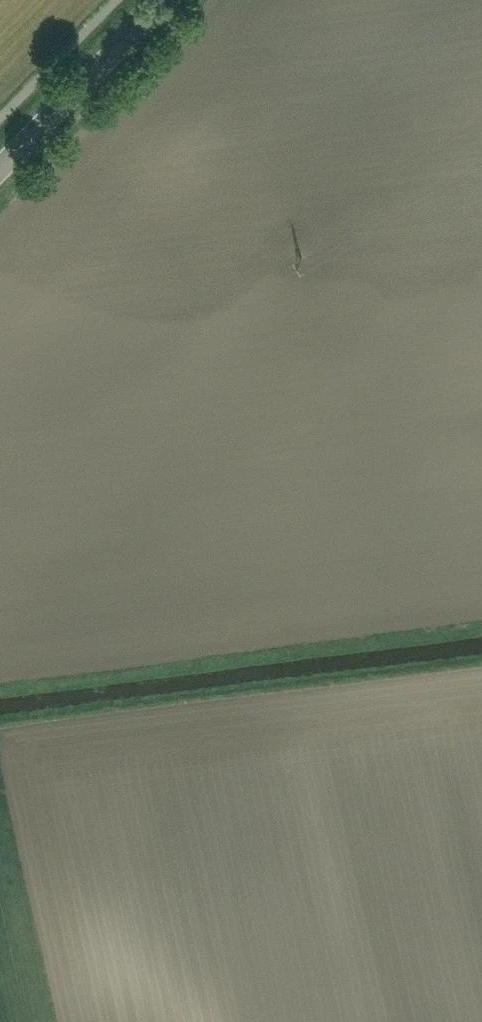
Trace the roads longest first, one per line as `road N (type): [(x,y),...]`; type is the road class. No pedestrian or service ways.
road 1 (tertiary): [(164,0),(0,166)]

